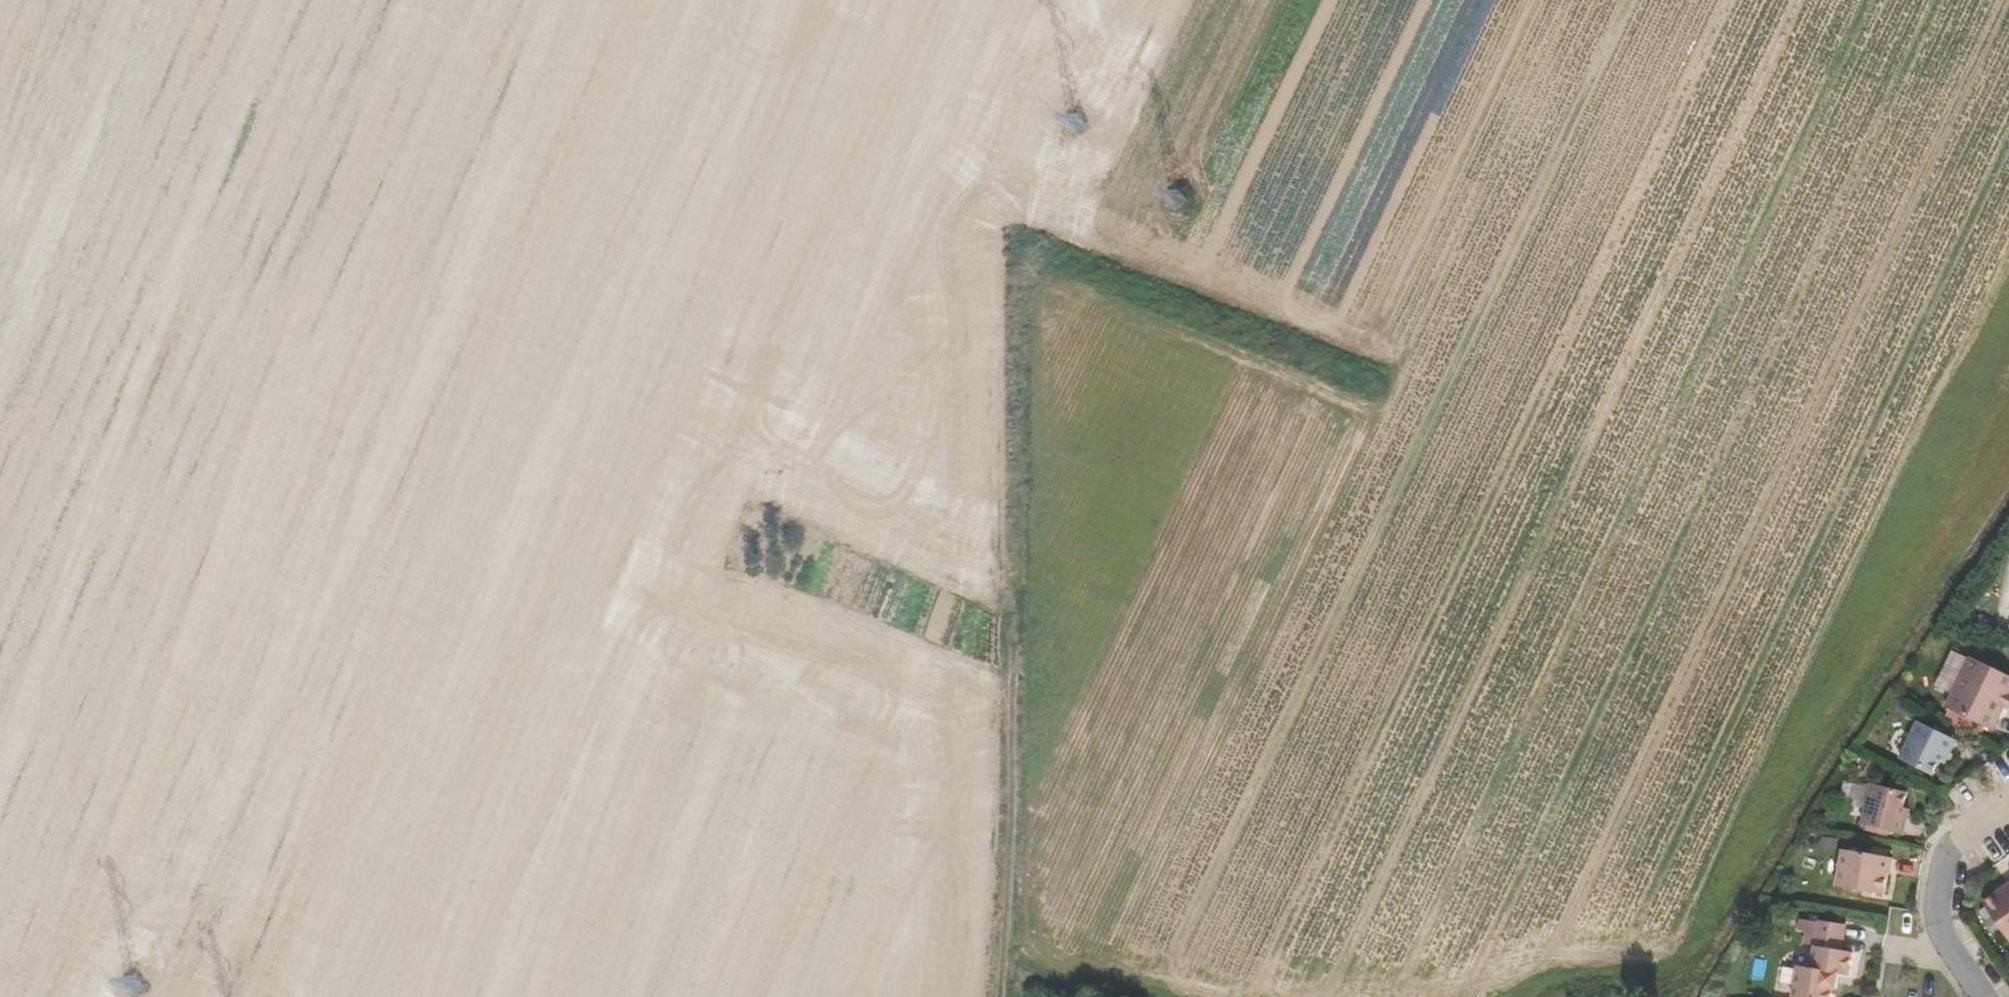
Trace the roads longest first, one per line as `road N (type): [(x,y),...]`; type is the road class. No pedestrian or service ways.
road 1 (track): [(996,996),(1020,248),(1355,404)]
road 2 (residential): [(2008,822),(1971,852),(1951,927),(1991,996)]

